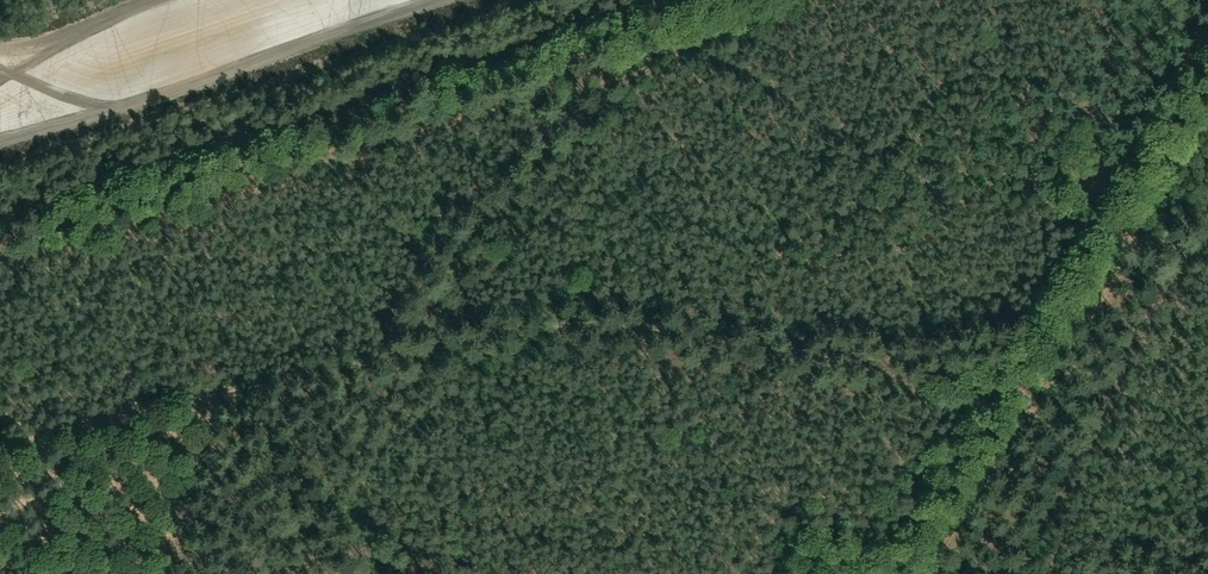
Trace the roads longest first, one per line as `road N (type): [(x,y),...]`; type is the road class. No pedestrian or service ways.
road 1 (track): [(1066,332),(833,356),(679,331),(561,325),(147,405),(0,451)]
road 2 (track): [(0,264),(820,0)]
road 3 (track): [(1207,101),(917,573)]

